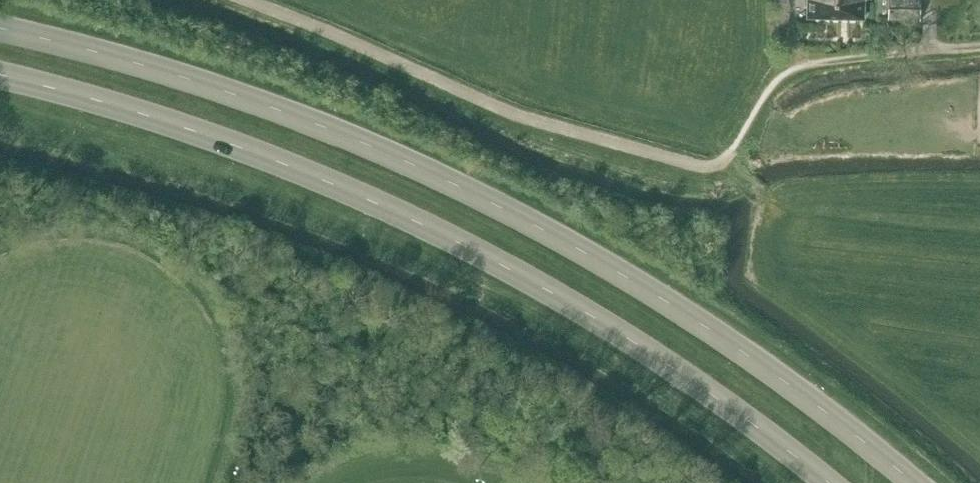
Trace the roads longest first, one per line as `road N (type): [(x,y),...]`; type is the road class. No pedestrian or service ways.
road 1 (secondary): [(914,482),(743,350),(508,210),(281,110),(0,28)]
road 2 (secondary): [(0,75),(196,131),(484,254),(670,365),(831,482)]
road 3 (track): [(796,68),(773,85),(722,162)]

